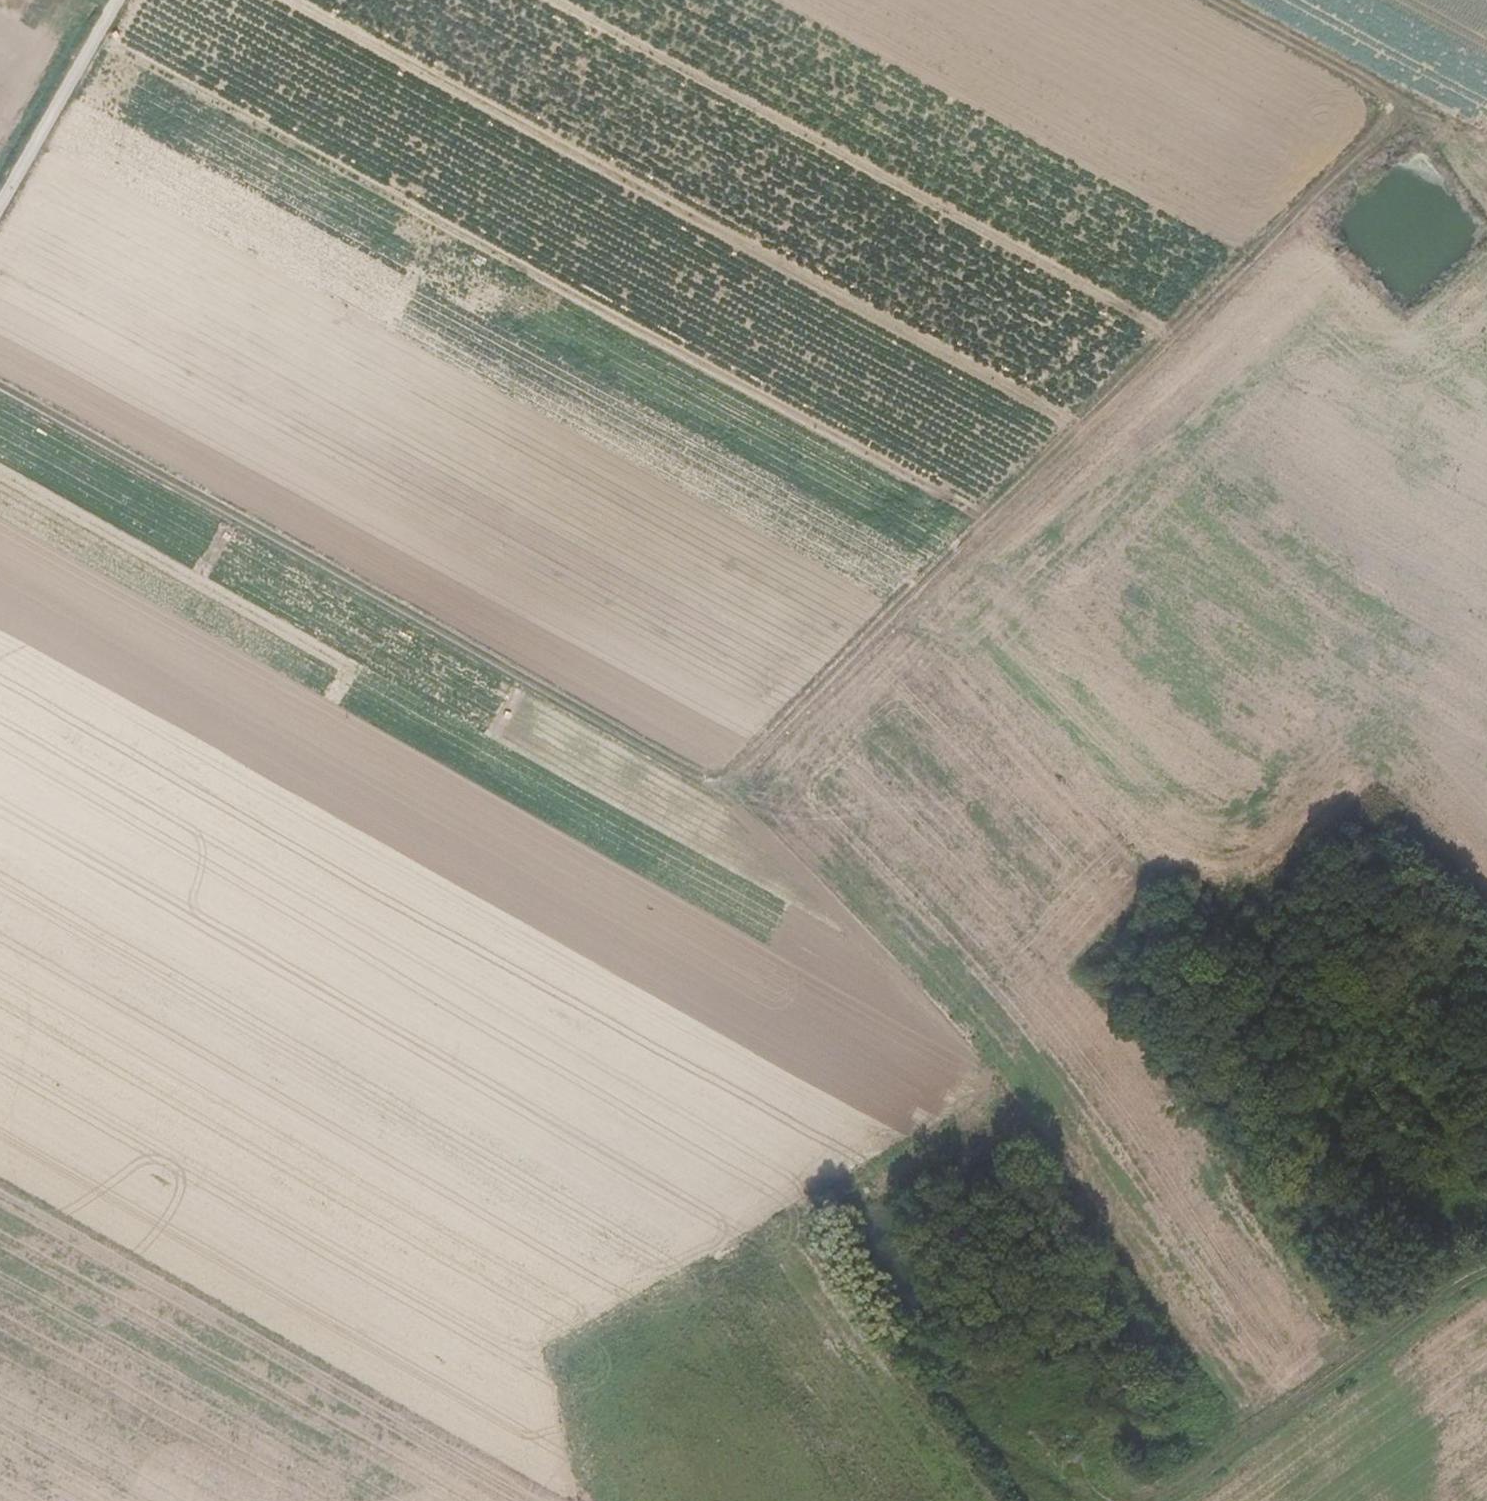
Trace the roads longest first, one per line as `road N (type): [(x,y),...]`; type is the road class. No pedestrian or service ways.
road 1 (track): [(0,388),(720,785)]
road 2 (track): [(1486,1276),(1453,1287),(1255,1421),(985,1436)]
road 3 (track): [(0,213),(125,0)]

